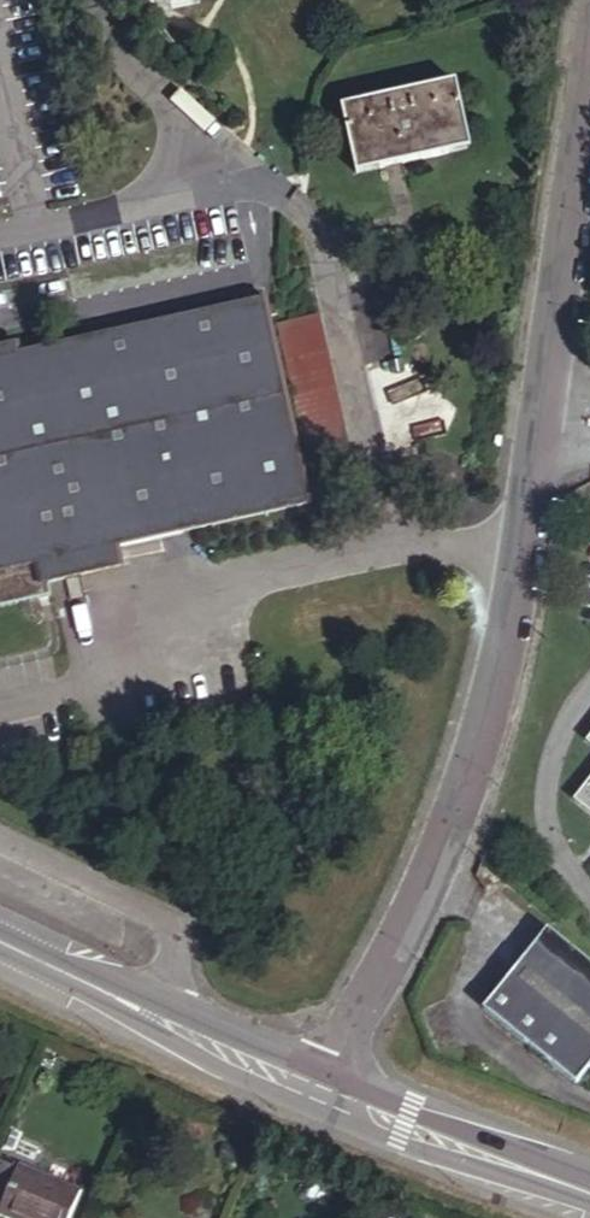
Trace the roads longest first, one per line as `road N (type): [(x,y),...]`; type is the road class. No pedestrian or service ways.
road 1 (residential): [(589,41),(503,633),(416,901),(305,1087)]
road 2 (tertiary): [(305,1087),(0,931)]
road 3 (tertiary): [(589,1190),(305,1087)]

